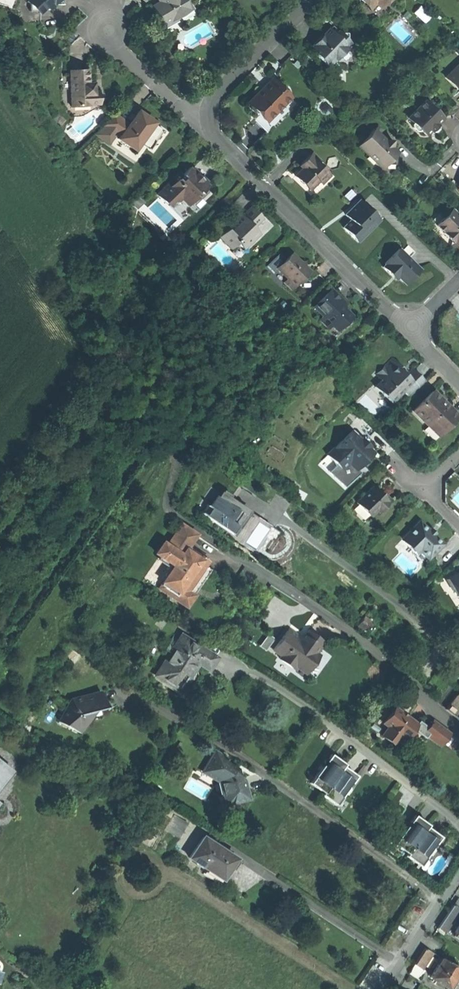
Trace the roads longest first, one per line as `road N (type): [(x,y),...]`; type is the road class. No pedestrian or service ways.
road 1 (residential): [(458,729),(377,652),(172,515),(170,484),(208,409)]
road 2 (residential): [(445,902),(237,754),(169,717)]
road 3 (residential): [(409,330),(222,146),(208,119)]
road 4 (residential): [(208,119),(218,93),(308,0)]
road 5 (residential): [(208,119),(187,111),(118,53),(107,32)]

